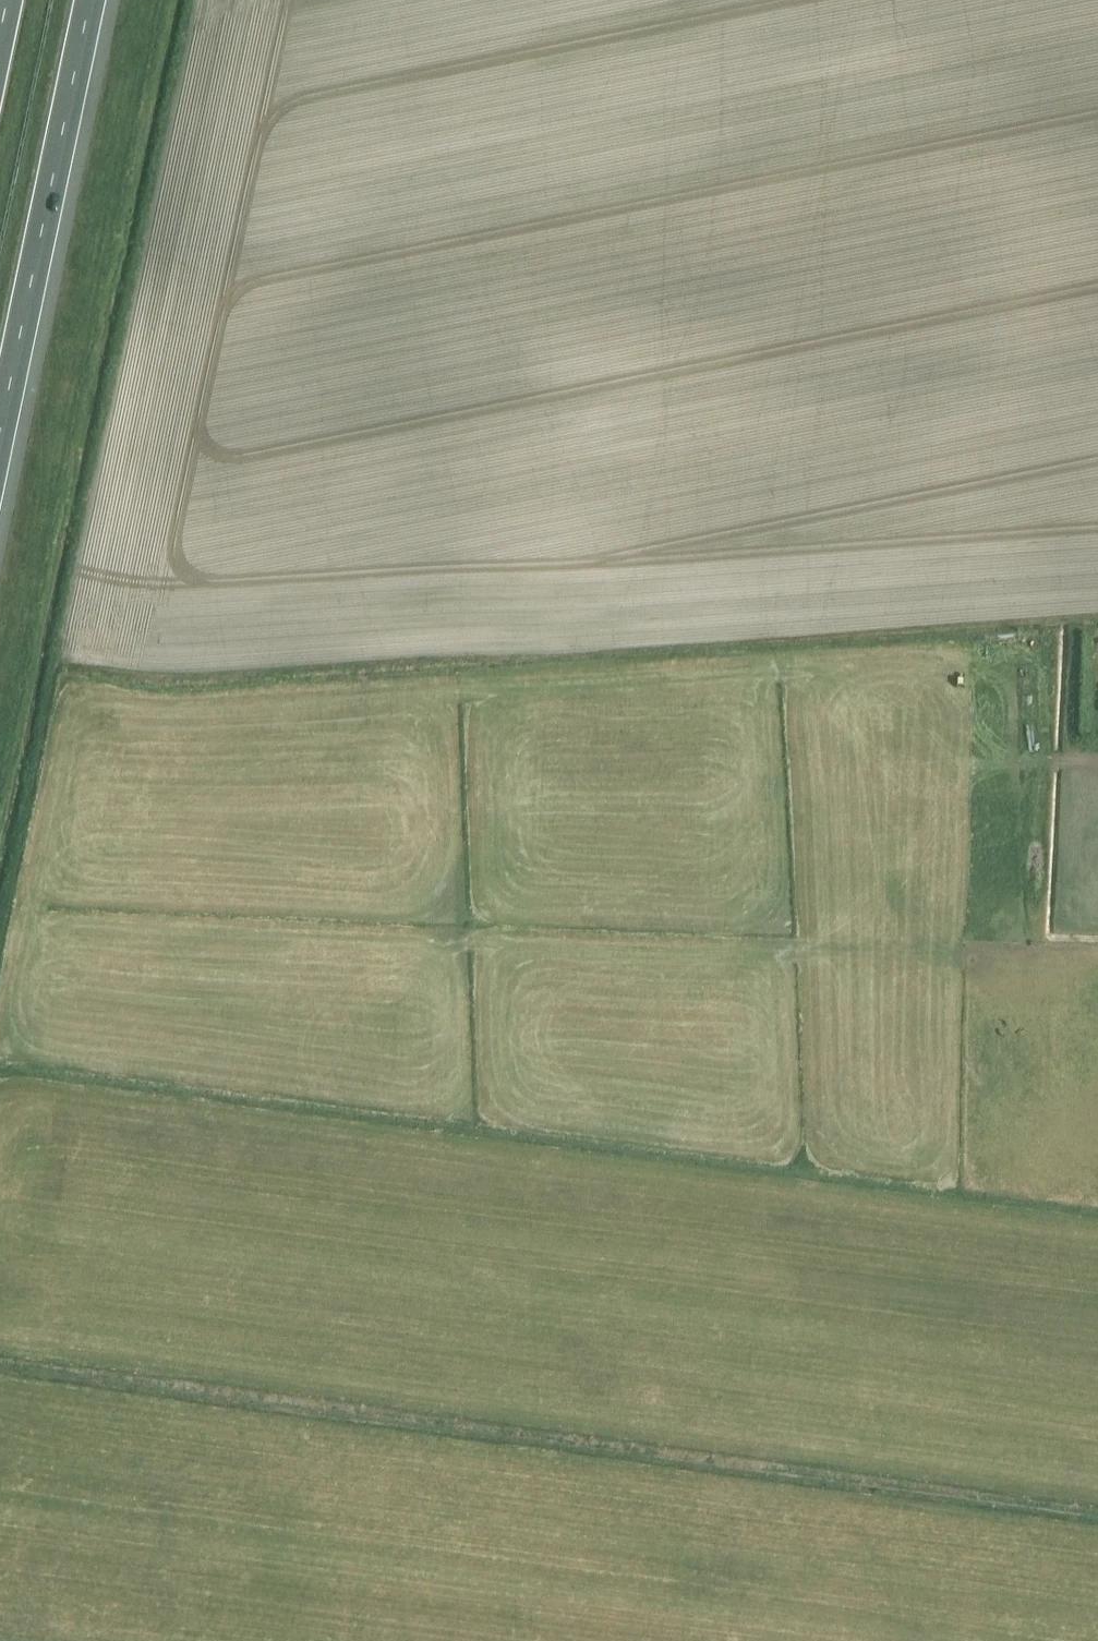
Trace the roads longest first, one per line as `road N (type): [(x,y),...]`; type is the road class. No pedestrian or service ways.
road 1 (motorway): [(0,438),(91,0)]

